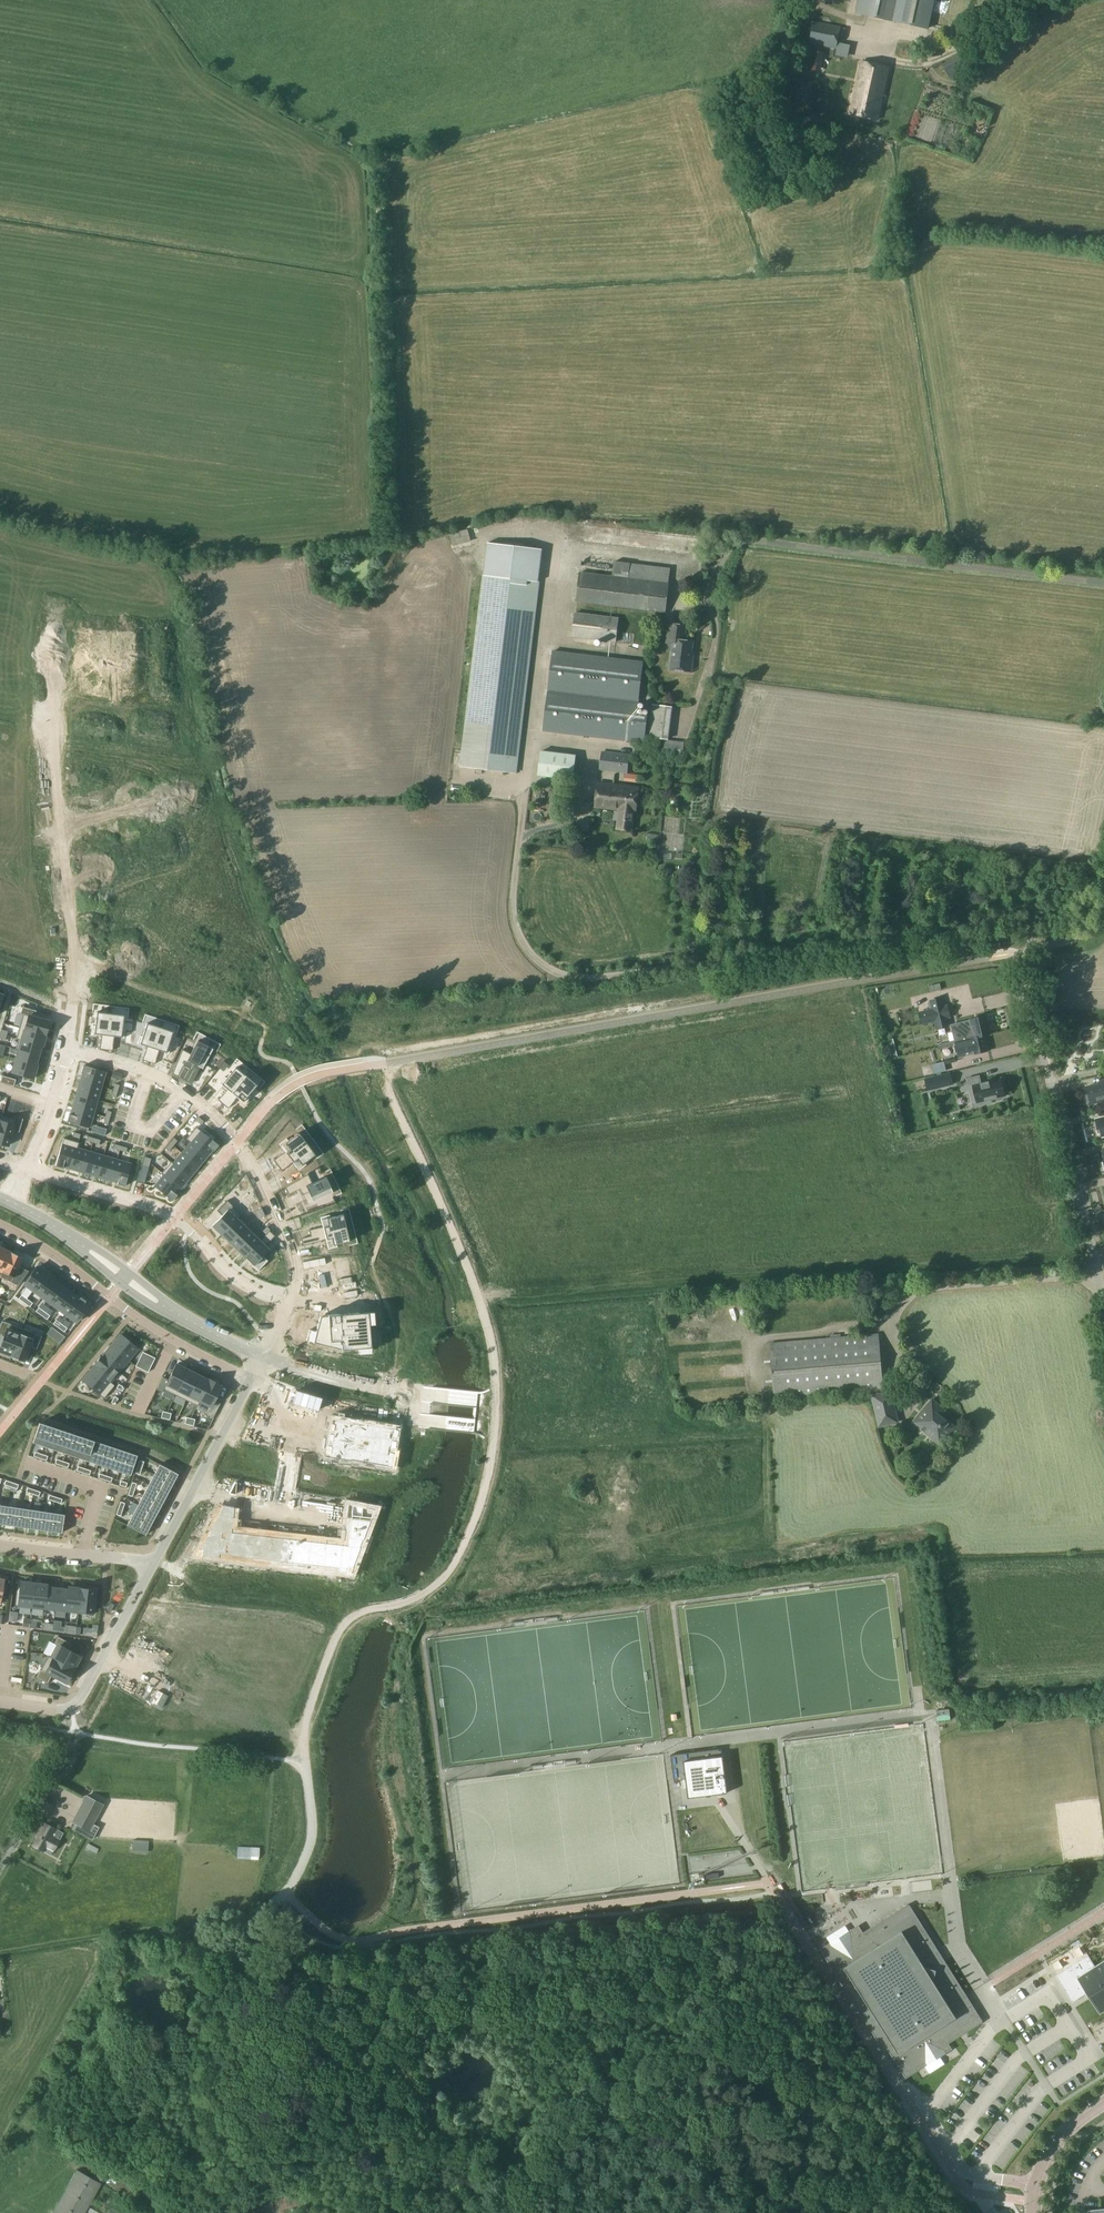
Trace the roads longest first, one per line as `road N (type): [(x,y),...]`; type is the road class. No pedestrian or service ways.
road 1 (unclassified): [(1103,1296),(1025,972),(1032,951),(1084,931),(1103,895)]
road 2 (residential): [(96,501),(291,518),(284,370),(261,341)]
road 3 (residential): [(288,1306),(296,1264),(238,1144),(168,1082),(69,1046)]
road 4 (residential): [(312,410),(307,532),(104,533),(96,501)]
road 5 (residential): [(288,1306),(235,1279),(161,1211),(24,1169)]
road 6 (residential): [(0,1224),(174,1340),(251,1379)]
road 7 (residential): [(0,298),(261,341)]
road 8 (residential): [(251,1379),(373,1411),(495,1428)]
road 9 (unclassified): [(261,1355),(379,1386),(497,1401)]
road 10 (residential): [(153,1563),(68,1710),(0,1701)]
road 11 (track): [(1045,0),(922,62),(849,49)]
road 12 (residential): [(251,1379),(153,1563)]
road 13 (unclassified): [(270,1926),(312,1831),(305,1762)]
road 14 (residential): [(48,744),(45,675),(59,590)]
road 15 (residential): [(153,1563),(0,1543)]
road 16 (residential): [(213,954),(70,920)]
road 17 (residential): [(62,865),(206,874)]
road 18 (tertiary): [(1033,2212),(1047,2156),(1103,2104)]
road 19 (residential): [(24,1169),(69,1046)]
road 20 (residential): [(312,369),(320,359),(344,357),(358,376),(342,408),(312,410)]
road 21 (residential): [(69,1046),(70,920)]
road 22 (residential): [(54,801),(178,798)]
road 23 (unclassified): [(168,1309),(132,1272),(70,1238)]
road 24 (unclassified): [(70,1238),(144,1300),(168,1309)]

